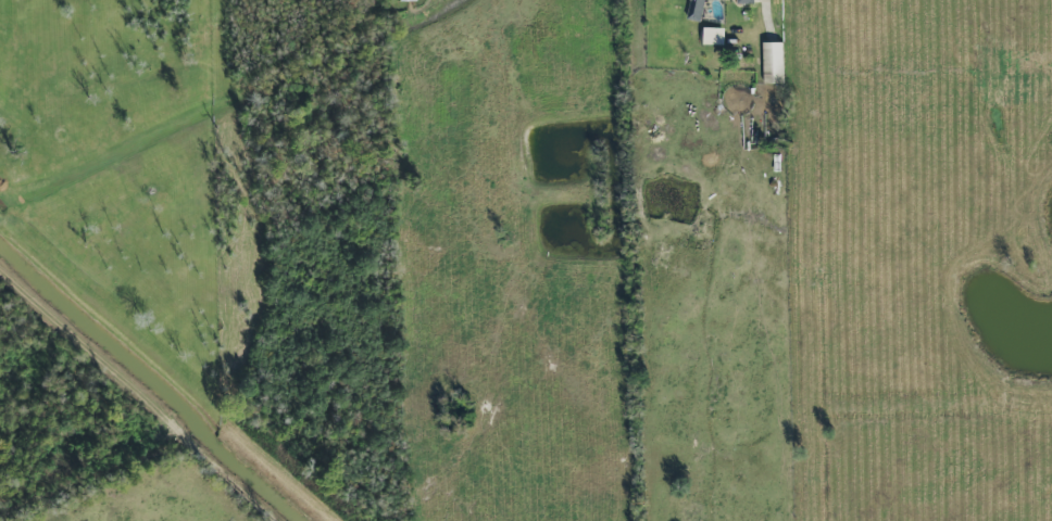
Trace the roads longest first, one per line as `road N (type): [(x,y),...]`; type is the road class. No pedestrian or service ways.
road 1 (track): [(337,520),(0,219)]
road 2 (track): [(282,520),(0,272)]

